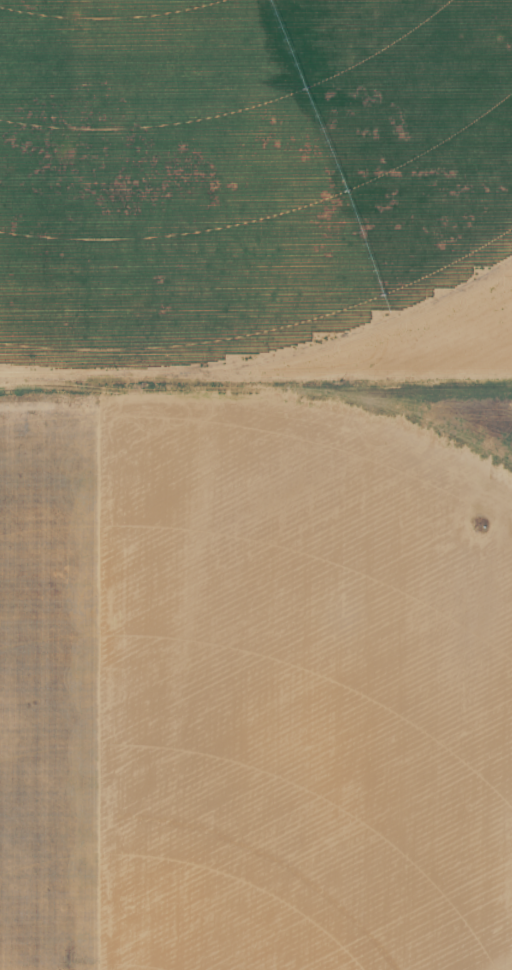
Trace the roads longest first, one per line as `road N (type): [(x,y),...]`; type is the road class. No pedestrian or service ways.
road 1 (residential): [(0,407),(511,403)]

